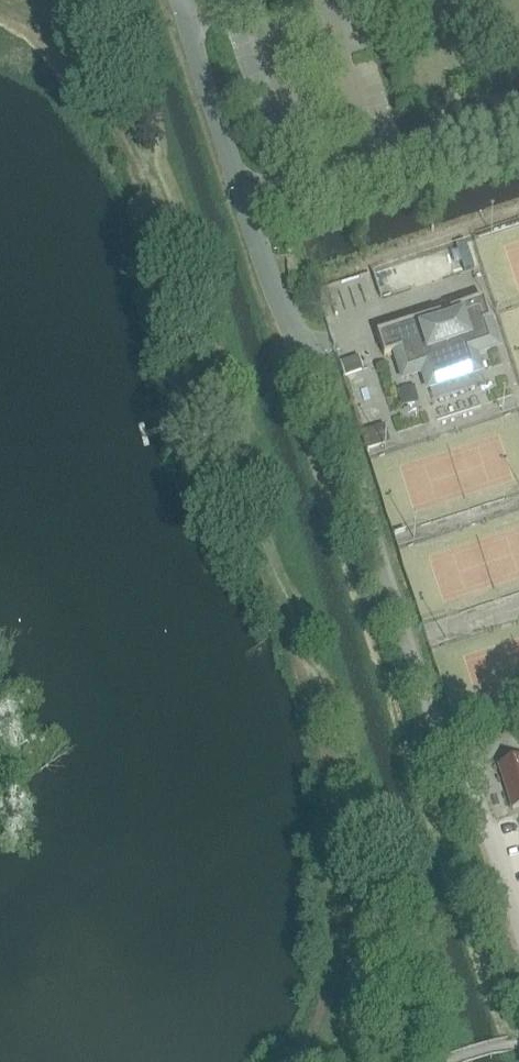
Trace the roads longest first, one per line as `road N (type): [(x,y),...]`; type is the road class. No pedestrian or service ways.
road 1 (unclassified): [(451,753),(315,362),(276,293),(240,197),(178,0)]

